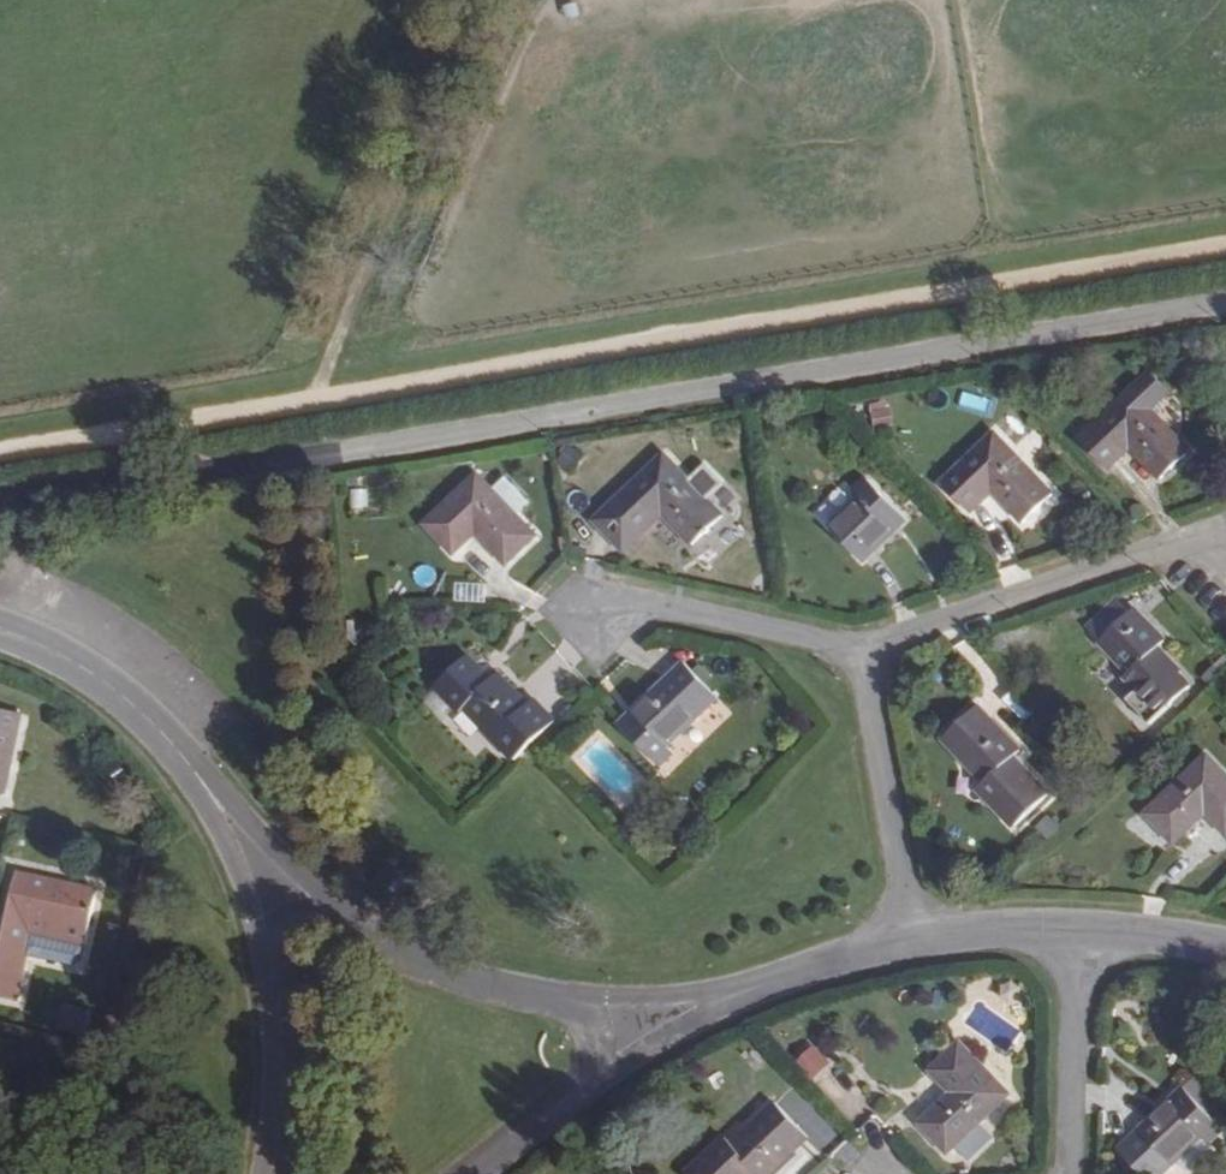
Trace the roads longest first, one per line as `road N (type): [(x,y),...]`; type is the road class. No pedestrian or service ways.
road 1 (track): [(1225,243),(0,460)]
road 2 (residential): [(1225,302),(0,508)]
road 3 (track): [(313,403),(491,0)]
road 4 (residential): [(1225,563),(1181,549),(867,661)]
road 5 (residential): [(0,628),(94,681),(168,745),(225,812)]
road 6 (residential): [(584,616),(623,601),(867,661)]
road 7 (residential): [(867,661),(913,946)]
road 8 (residential): [(574,1003),(442,970),(331,906)]
road 9 (residential): [(1069,1173),(1077,927)]
road 10 (residential): [(260,944),(275,1080),(269,1173)]
road 11 (residential): [(913,946),(700,1006)]
road 12 (residential): [(463,1173),(599,1061)]
road 13 (residential): [(1077,927),(913,946)]
road 14 (residential): [(1225,949),(1077,927)]
road 15 (residential): [(331,906),(225,812)]
road 16 (residential): [(225,812),(260,944)]
road 17 (residential): [(700,1006),(574,1003)]

